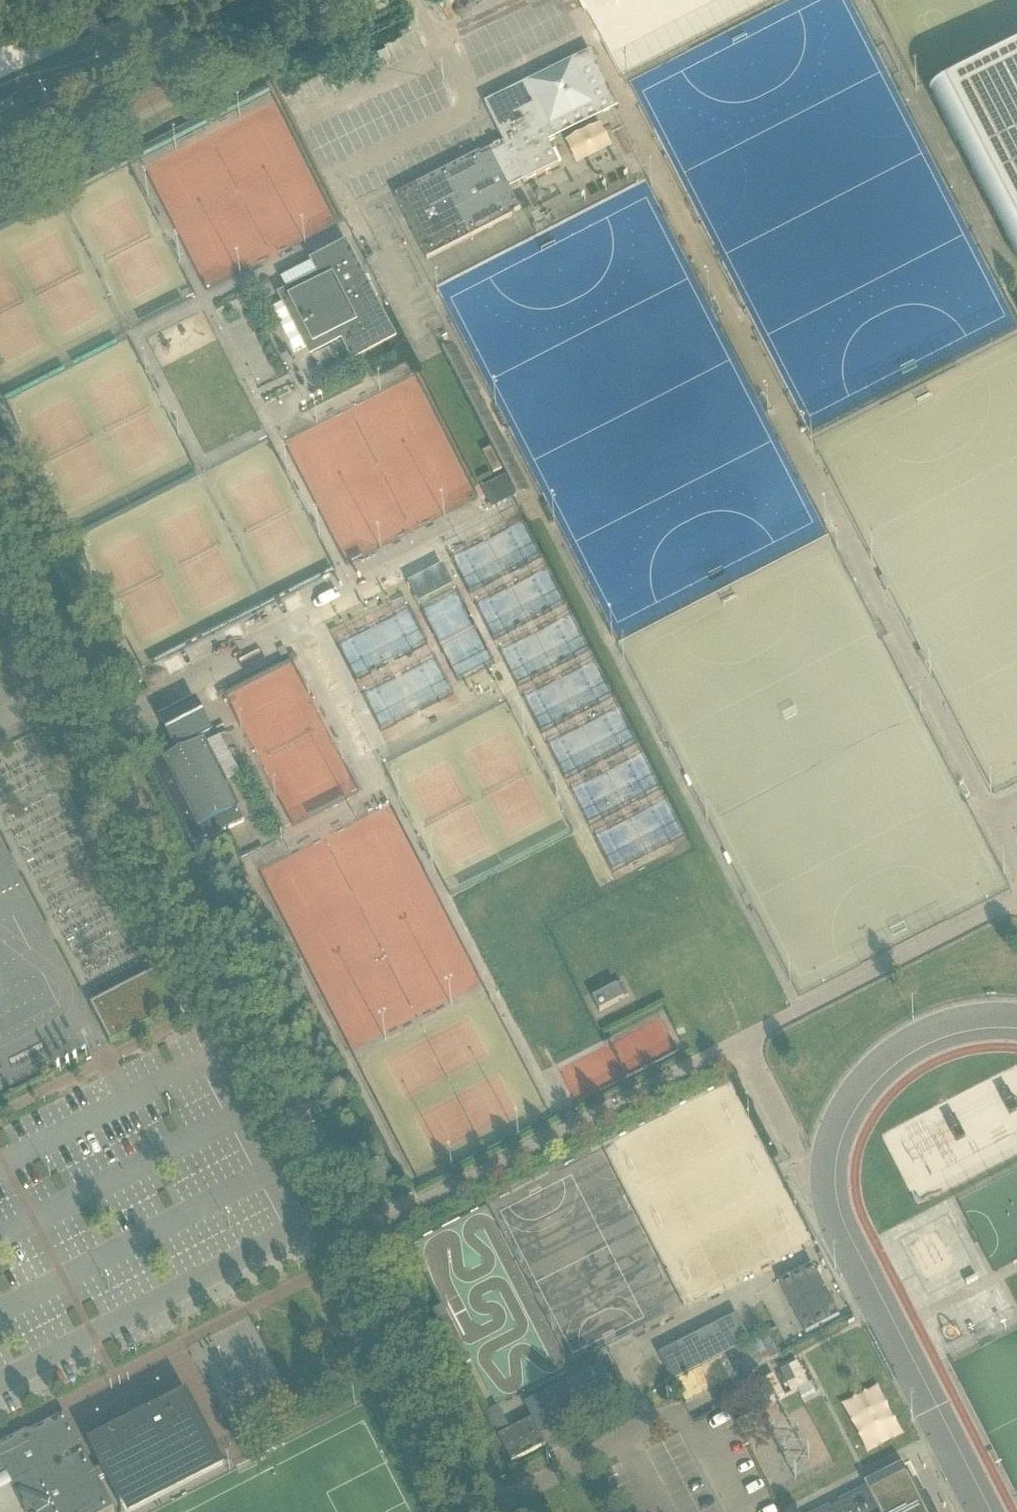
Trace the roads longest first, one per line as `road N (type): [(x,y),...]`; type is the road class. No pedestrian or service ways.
road 1 (unclassified): [(493,1505),(55,648)]
road 2 (secondary): [(0,138),(114,66)]
road 3 (secondary): [(114,66),(230,0)]
road 4 (secondary): [(114,66),(64,75),(0,107)]

